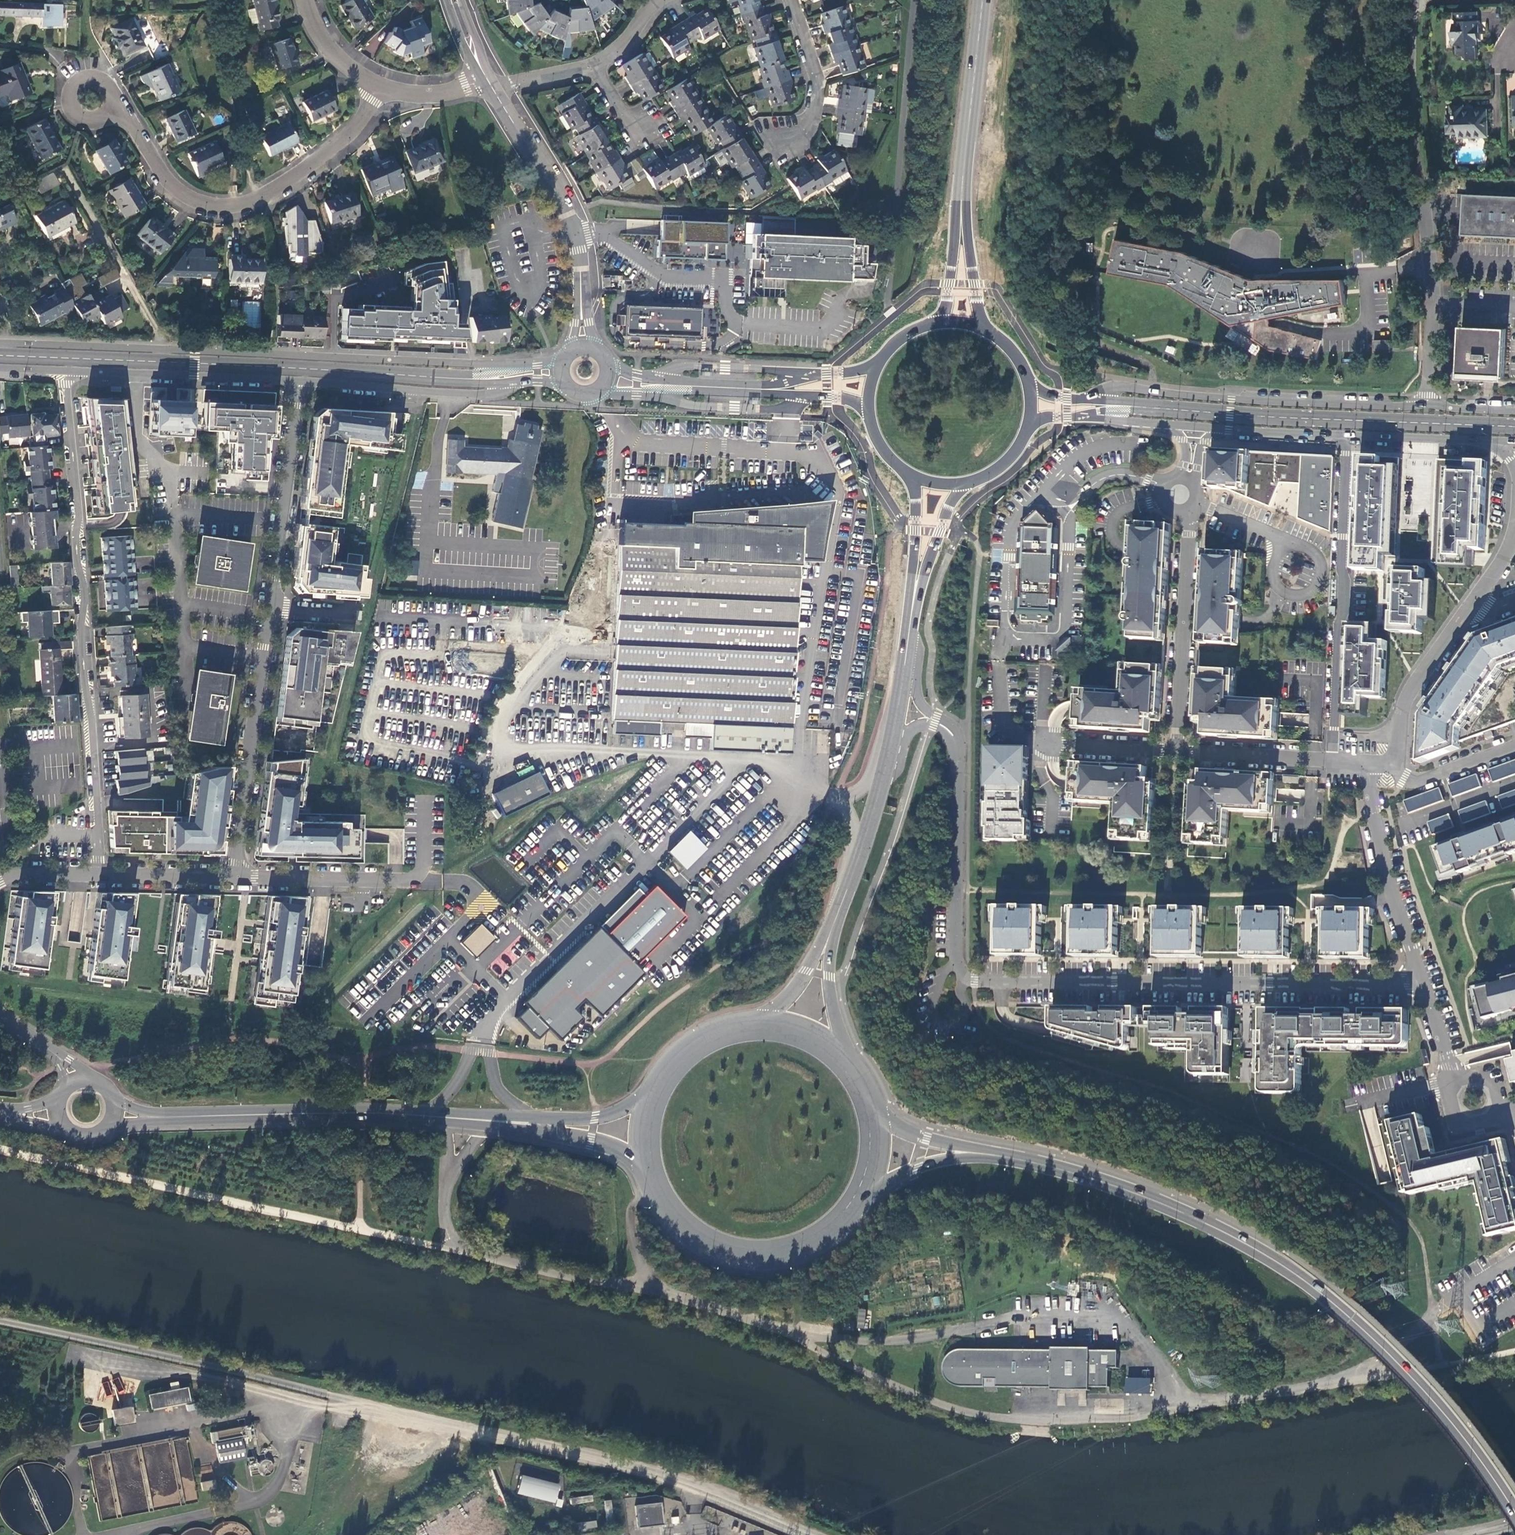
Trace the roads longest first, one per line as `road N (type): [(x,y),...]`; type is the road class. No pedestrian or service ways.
road 1 (residential): [(934,721),(956,747),(964,977),(1383,987),(1420,980)]
road 2 (primary): [(984,1153),(1155,1201),(1289,1268),(1385,1343),(1445,1404),(1514,1497)]
road 3 (secondary): [(564,356),(473,364),(0,343)]
road 4 (unclassified): [(812,1534),(598,1456),(329,1394)]
road 5 (secondary): [(1514,412),(1255,401),(1116,386),(1086,399),(1033,385)]
road 6 (residential): [(97,834),(68,371)]
road 7 (primary): [(146,1117),(375,1112),(504,1121)]
road 8 (residential): [(379,88),(353,130),(319,161),(235,205),(181,192),(111,110)]
road 9 (residential): [(1346,434),(1332,758)]
road 10 (primary): [(643,1166),(680,1228),(746,1258),(817,1245),(868,1193)]
road 11 (residential): [(585,345),(576,233),(491,85)]
road 12 (secondary): [(599,389),(764,409),(823,394),(863,415)]
road 13 (secondary): [(299,382),(492,395),(510,383),(566,385)]
road 14 (residential): [(234,876),(269,608)]
road 15 (secondary): [(870,365),(830,373),(696,365),(651,378),(609,365)]
road 16 (residential): [(1176,752),(1190,534),(1184,512)]
road 17 (secondary): [(68,371),(299,382)]
road 18 (residential): [(269,608),(299,382)]
road 19 (residential): [(1377,760),(1369,783),(1420,980)]
road 20 (primary): [(982,0),(962,204)]
road 21 (residential): [(1357,1375),(1439,1307),(1514,1260)]
road 22 (track): [(1415,0),(1424,193)]
road 23 (residential): [(234,876),(415,880)]
road 24 (residential): [(1399,761),(1406,698),(1466,611)]
road 25 (residential): [(790,0),(818,99),(810,127),(776,141)]
road 26 (primary): [(883,779),(830,933)]
road 27 (residential): [(1332,758),(1176,752)]
road 28 (secondary): [(1346,434),(1498,441)]
road 29 (primary): [(649,1094),(595,1118),(504,1121)]
road 30 (secondary): [(1028,436),(1072,418),(1172,424)]
road 31 (primary): [(504,1121),(615,1148),(643,1166)]
road 32 (primary): [(909,634),(883,779)]
road 33 (primary): [(913,600),(951,516),(985,480)]
road 34 (primary): [(1002,335),(978,288),(962,204)]
road 35 (primary): [(758,1019),(692,1041),(649,1094)]
road 36 (residential): [(99,874),(234,876)]
road 37 (residential): [(1514,745),(1422,780),(1405,777),(1399,761)]
road 38 (primary): [(900,474),(914,487),(913,600)]
road 39 (secondary): [(1216,428),(1346,434)]
road 40 (residential): [(1176,752),(1047,743)]
road 41 (primary): [(850,1059),(832,1006),(830,933)]
road 42 (primary): [(868,1193),(919,1167),(984,1153)]

